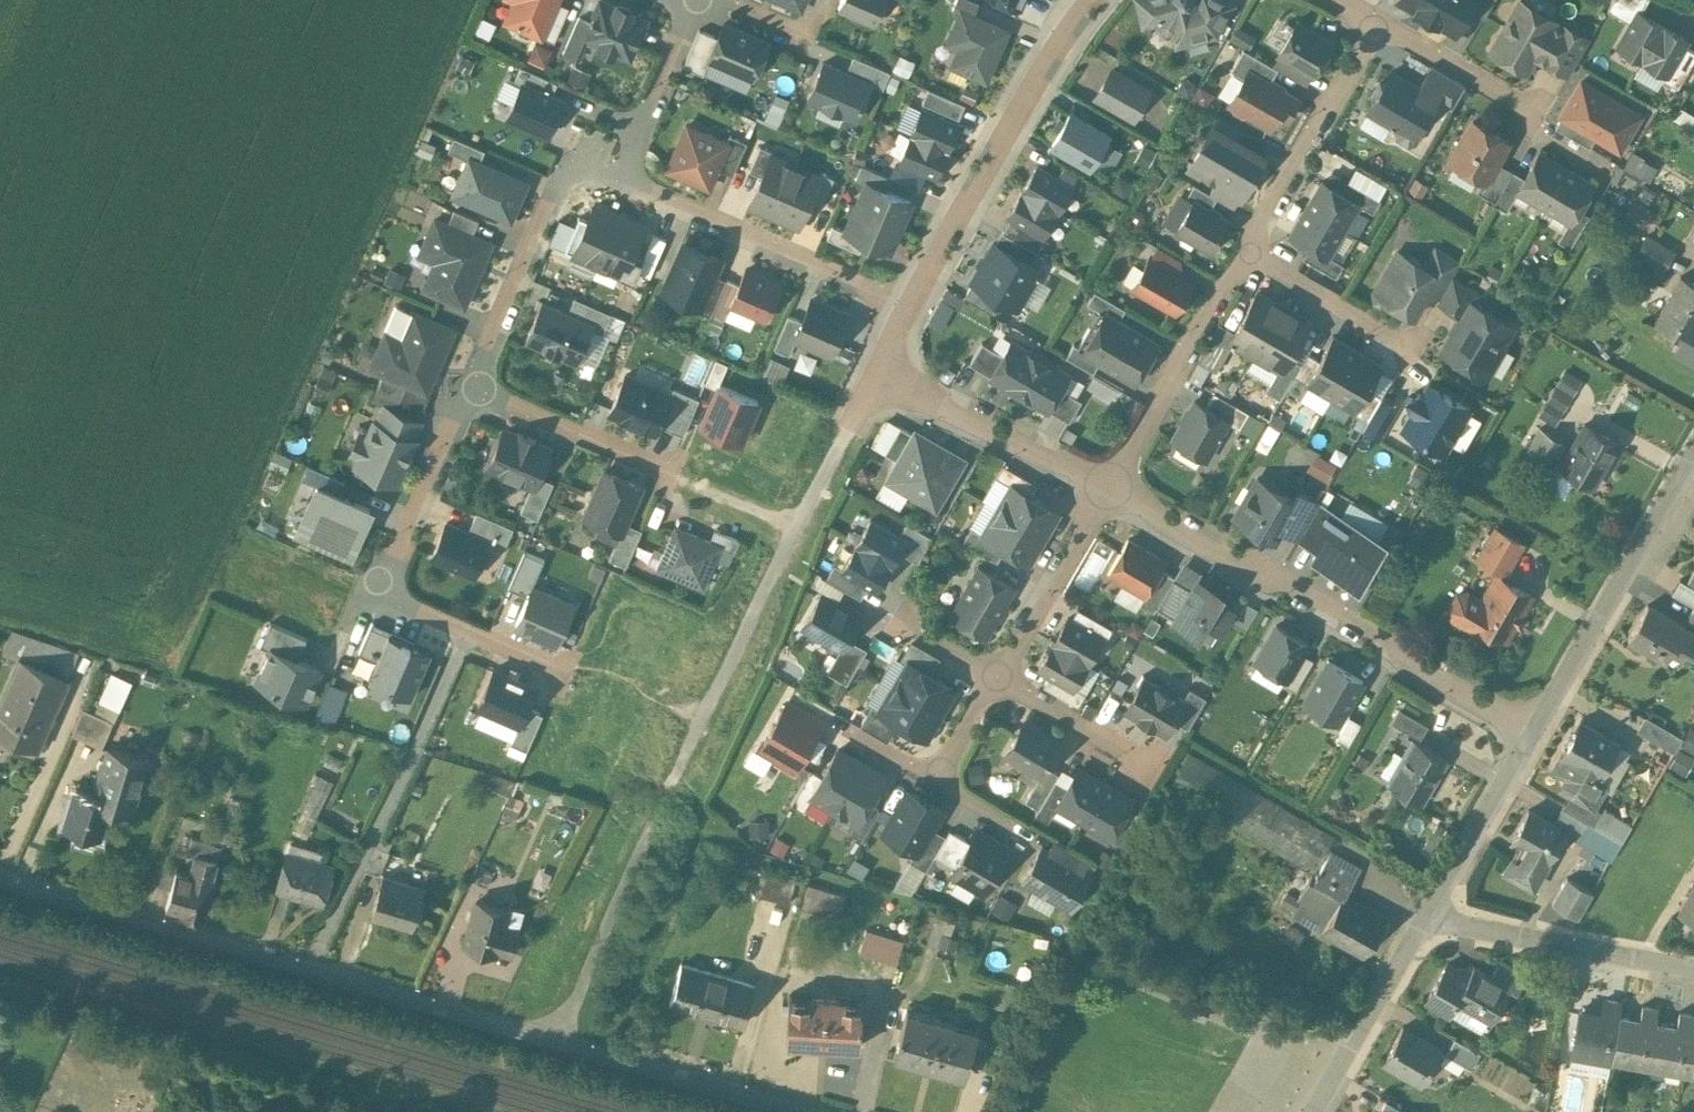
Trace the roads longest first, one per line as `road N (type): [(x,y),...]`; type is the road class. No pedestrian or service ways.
road 1 (unclassified): [(558,1038),(0,878)]
road 2 (residential): [(1113,481),(1531,729)]
road 3 (residential): [(471,384),(802,527)]
road 4 (residential): [(907,307),(1092,0)]
road 5 (residential): [(1693,445),(1531,729)]
road 6 (residential): [(659,818),(802,527)]
road 7 (residential): [(467,630),(382,589),(471,384)]
road 8 (residential): [(621,182),(907,307)]
road 9 (residential): [(471,384),(568,164),(621,182)]
road 10 (residential): [(1417,925),(1693,971)]
road 11 (unclassified): [(819,1111),(558,1038)]
road 12 (residential): [(1377,24),(1244,252)]
road 13 (residential): [(1244,252),(1113,481)]
road 14 (residential): [(873,378),(1113,481)]
road 15 (residential): [(558,1038),(656,831)]
road 16 (residential): [(998,677),(1113,481)]
road 17 (residential): [(1531,729),(1417,925)]
road 18 (residential): [(1417,925),(1312,1111)]
road 19 (residential): [(1409,347),(1244,252)]
road 20 (residential): [(621,182),(694,12)]
road 21 (residential): [(1531,109),(1377,24)]
road 22 (residential): [(998,677),(1147,763)]
road 23 (residential): [(802,527),(873,378)]

